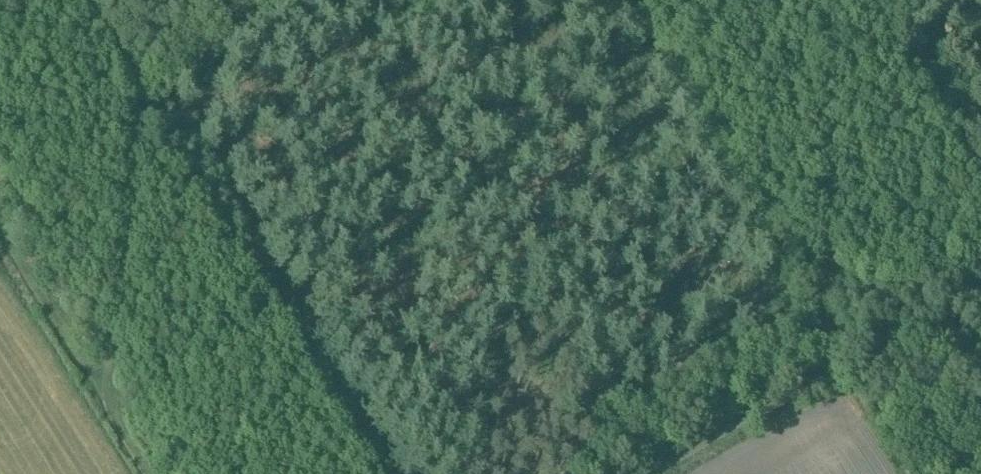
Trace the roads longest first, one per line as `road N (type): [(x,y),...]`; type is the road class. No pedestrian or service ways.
road 1 (track): [(758,0),(460,20),(286,21),(257,31)]

